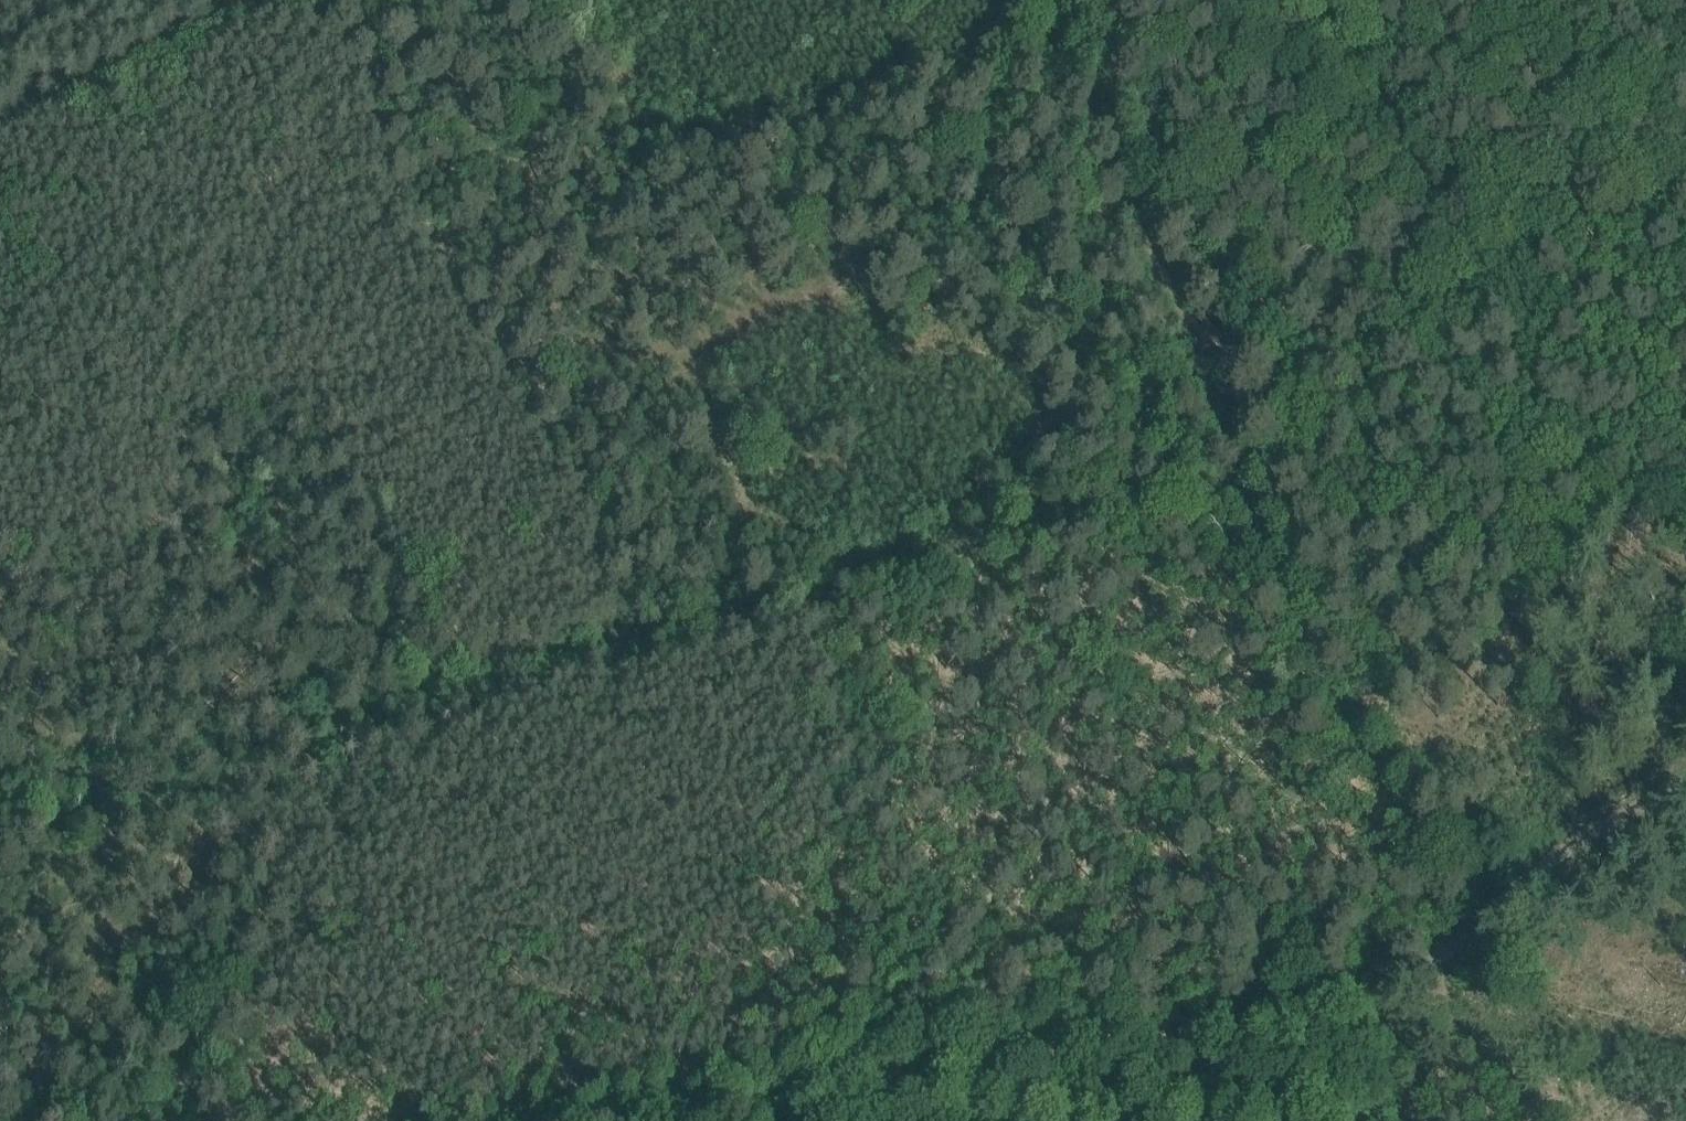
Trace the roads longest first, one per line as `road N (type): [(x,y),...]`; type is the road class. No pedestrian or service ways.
road 1 (track): [(1685,774),(1573,854),(1423,980),(566,1120)]
road 2 (track): [(1423,980),(1414,1011),(1432,1120)]

